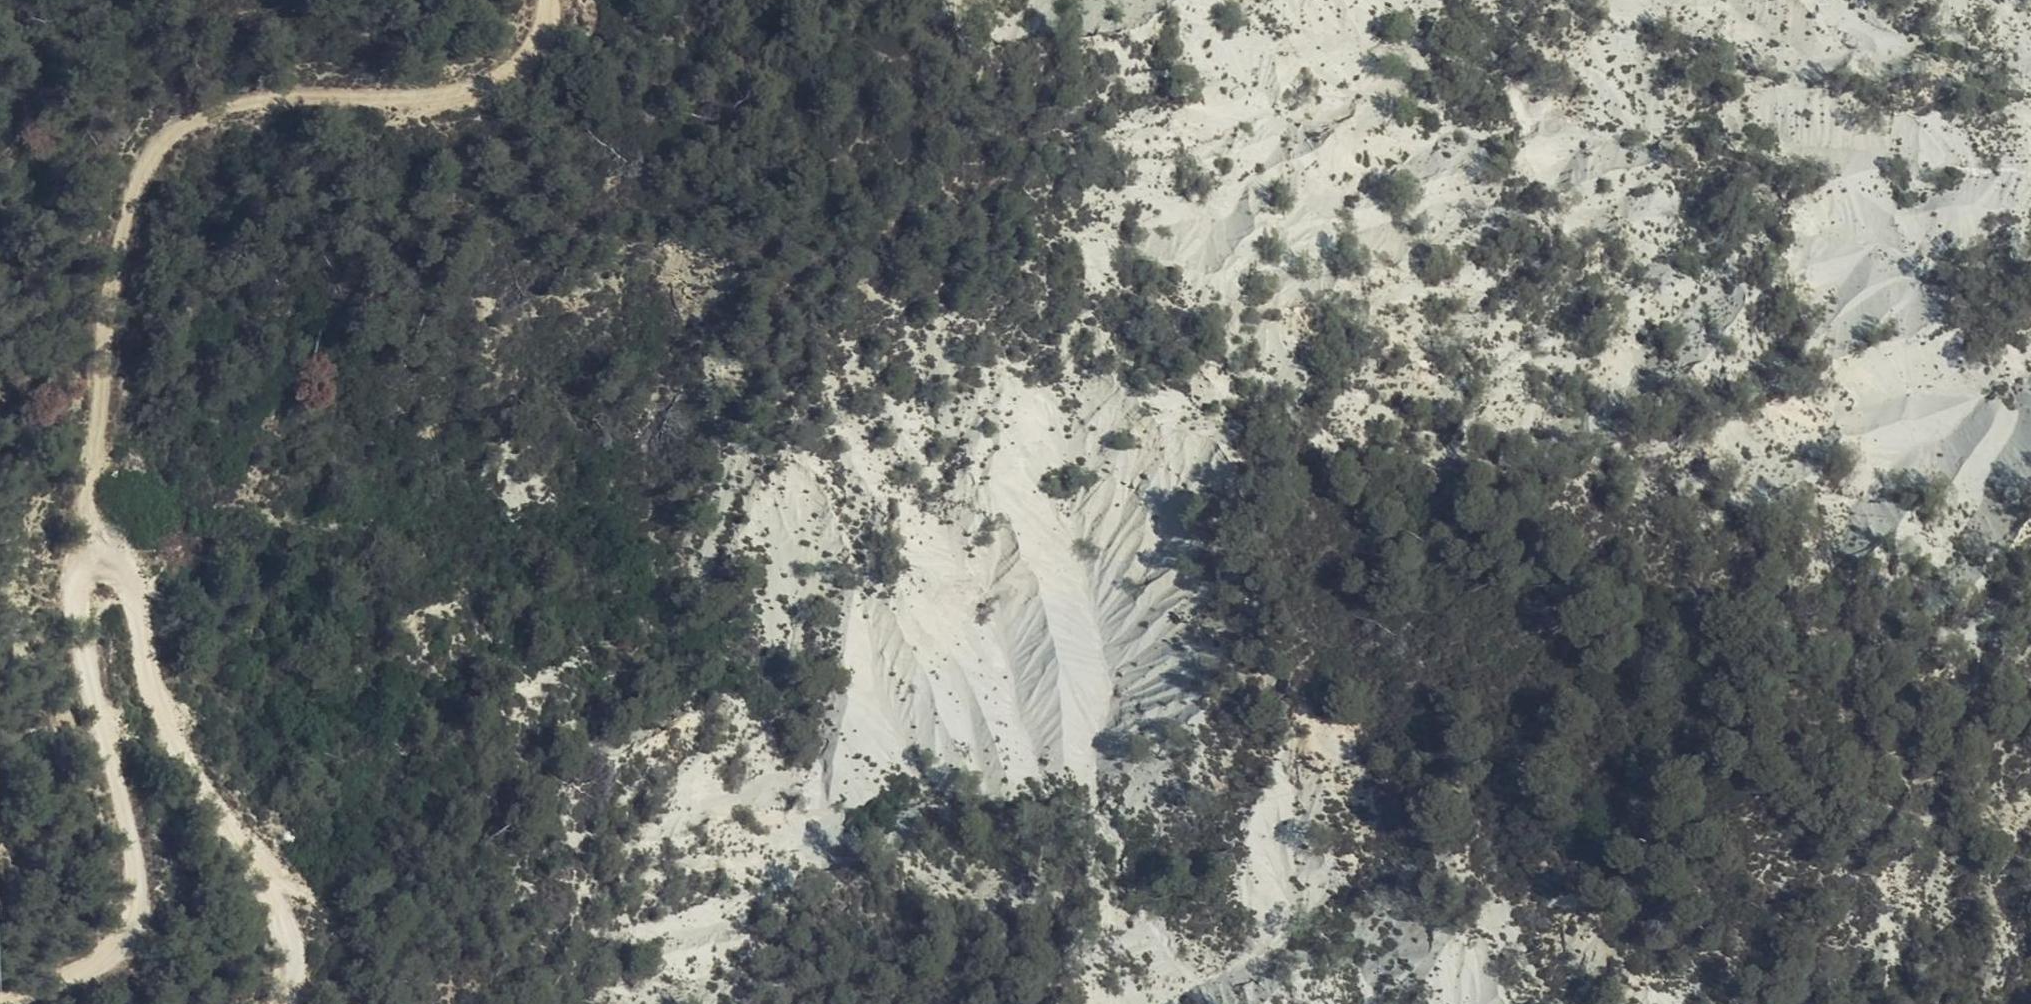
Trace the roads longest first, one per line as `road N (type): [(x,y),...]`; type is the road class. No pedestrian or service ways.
road 1 (unclassified): [(281,1003),(290,990),(287,936),(267,891),(194,786),(144,667),(134,586),(121,559),(90,555),(72,585),(140,900),(127,940),(101,963),(10,1003)]
road 2 (track): [(90,555),(87,484),(103,403),(111,271),(140,170),(172,124),(234,102),(289,97),(410,105),(478,86),(520,60),(543,20),(541,0)]

